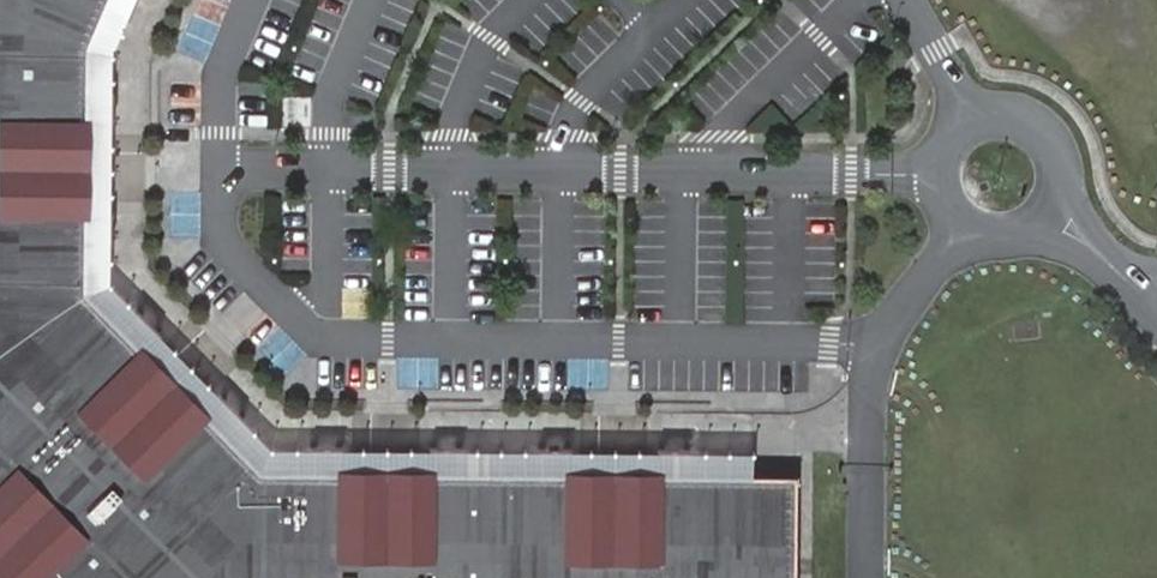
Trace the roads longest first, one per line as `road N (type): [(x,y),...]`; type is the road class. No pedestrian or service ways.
road 1 (unclassified): [(1051,214),(1061,195),(1060,153),(1033,121),(991,112),(959,125),(941,147),(934,174),(947,214)]
road 2 (unclassified): [(1152,304),(1051,214)]
road 3 (unclassified): [(947,214),(962,229),(1000,241),(1019,237),(1051,214)]

